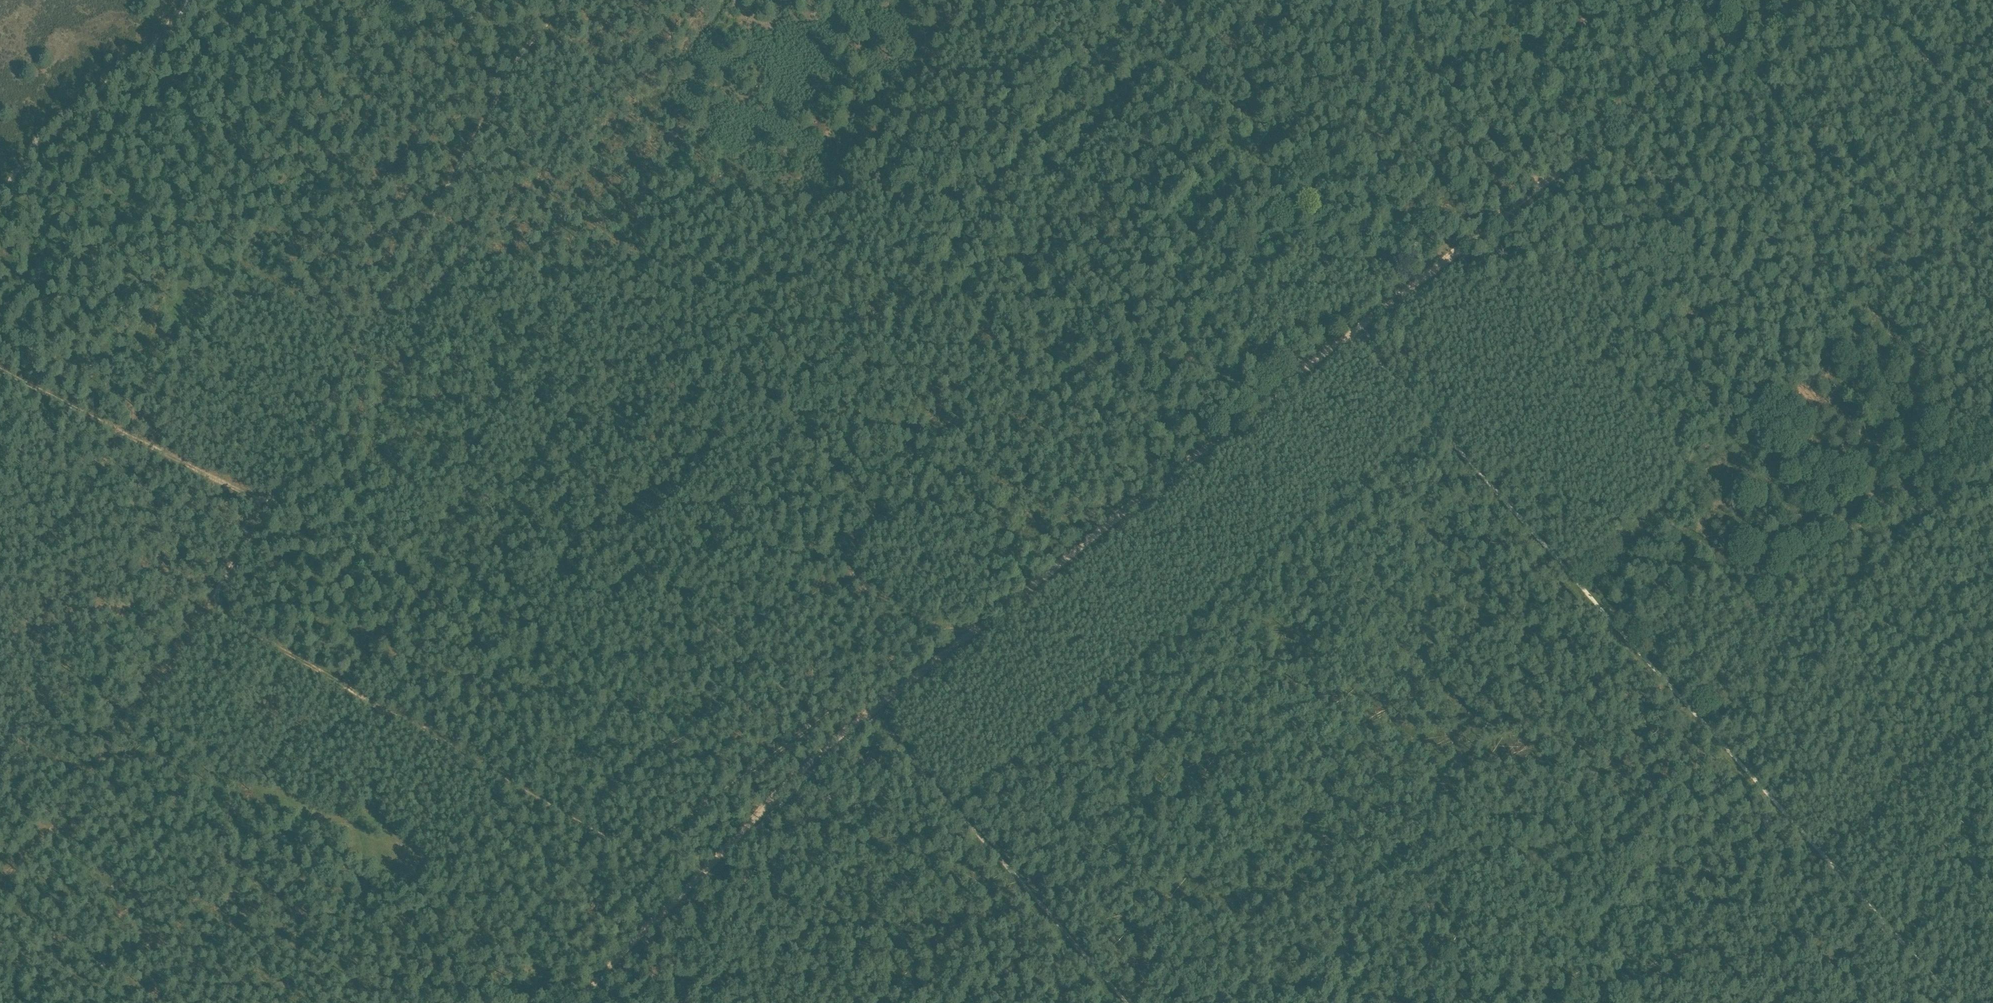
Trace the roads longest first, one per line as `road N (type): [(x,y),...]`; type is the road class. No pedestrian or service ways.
road 1 (track): [(205,601),(636,852),(992,579)]
road 2 (track): [(474,151),(1090,531)]
road 3 (track): [(1021,603),(947,544),(849,502),(802,456),(769,451),(653,567),(810,717)]
road 4 (track): [(1121,1002),(901,752)]
road 5 (track): [(0,366),(266,505)]
road 6 (track): [(0,197),(45,133),(162,39),(186,0)]
road 7 (track): [(1872,0),(1992,135)]
road 8 (track): [(1682,4),(1613,29),(1585,22),(1559,0)]

